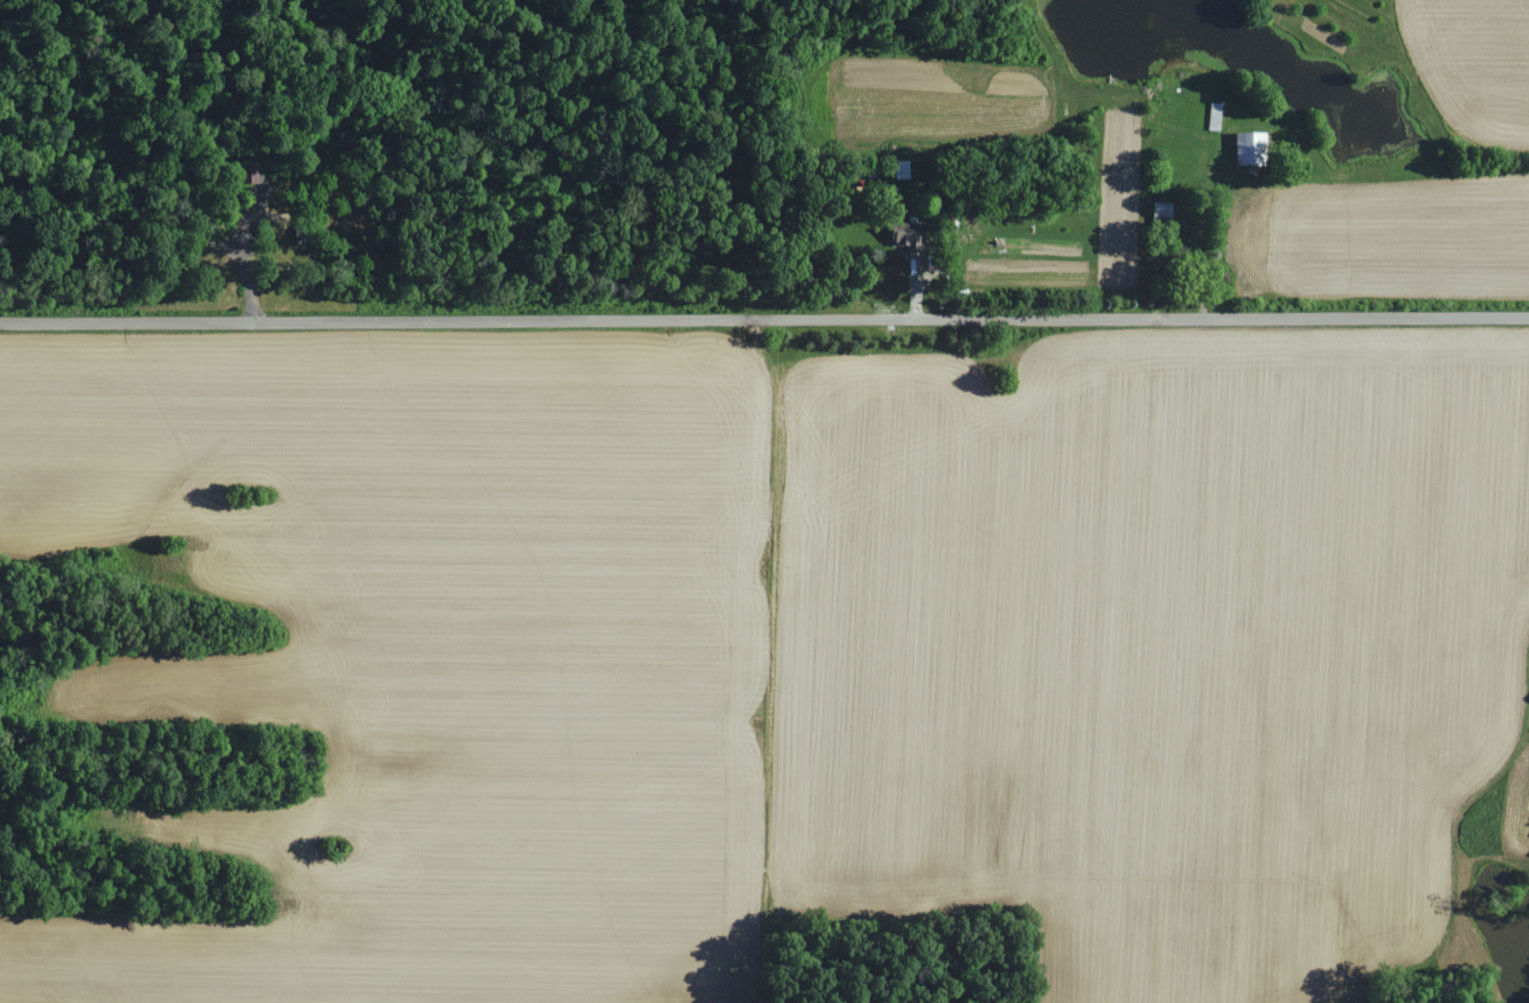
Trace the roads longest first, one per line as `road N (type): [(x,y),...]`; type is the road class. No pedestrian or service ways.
road 1 (residential): [(0,332),(692,336),(1528,321)]

